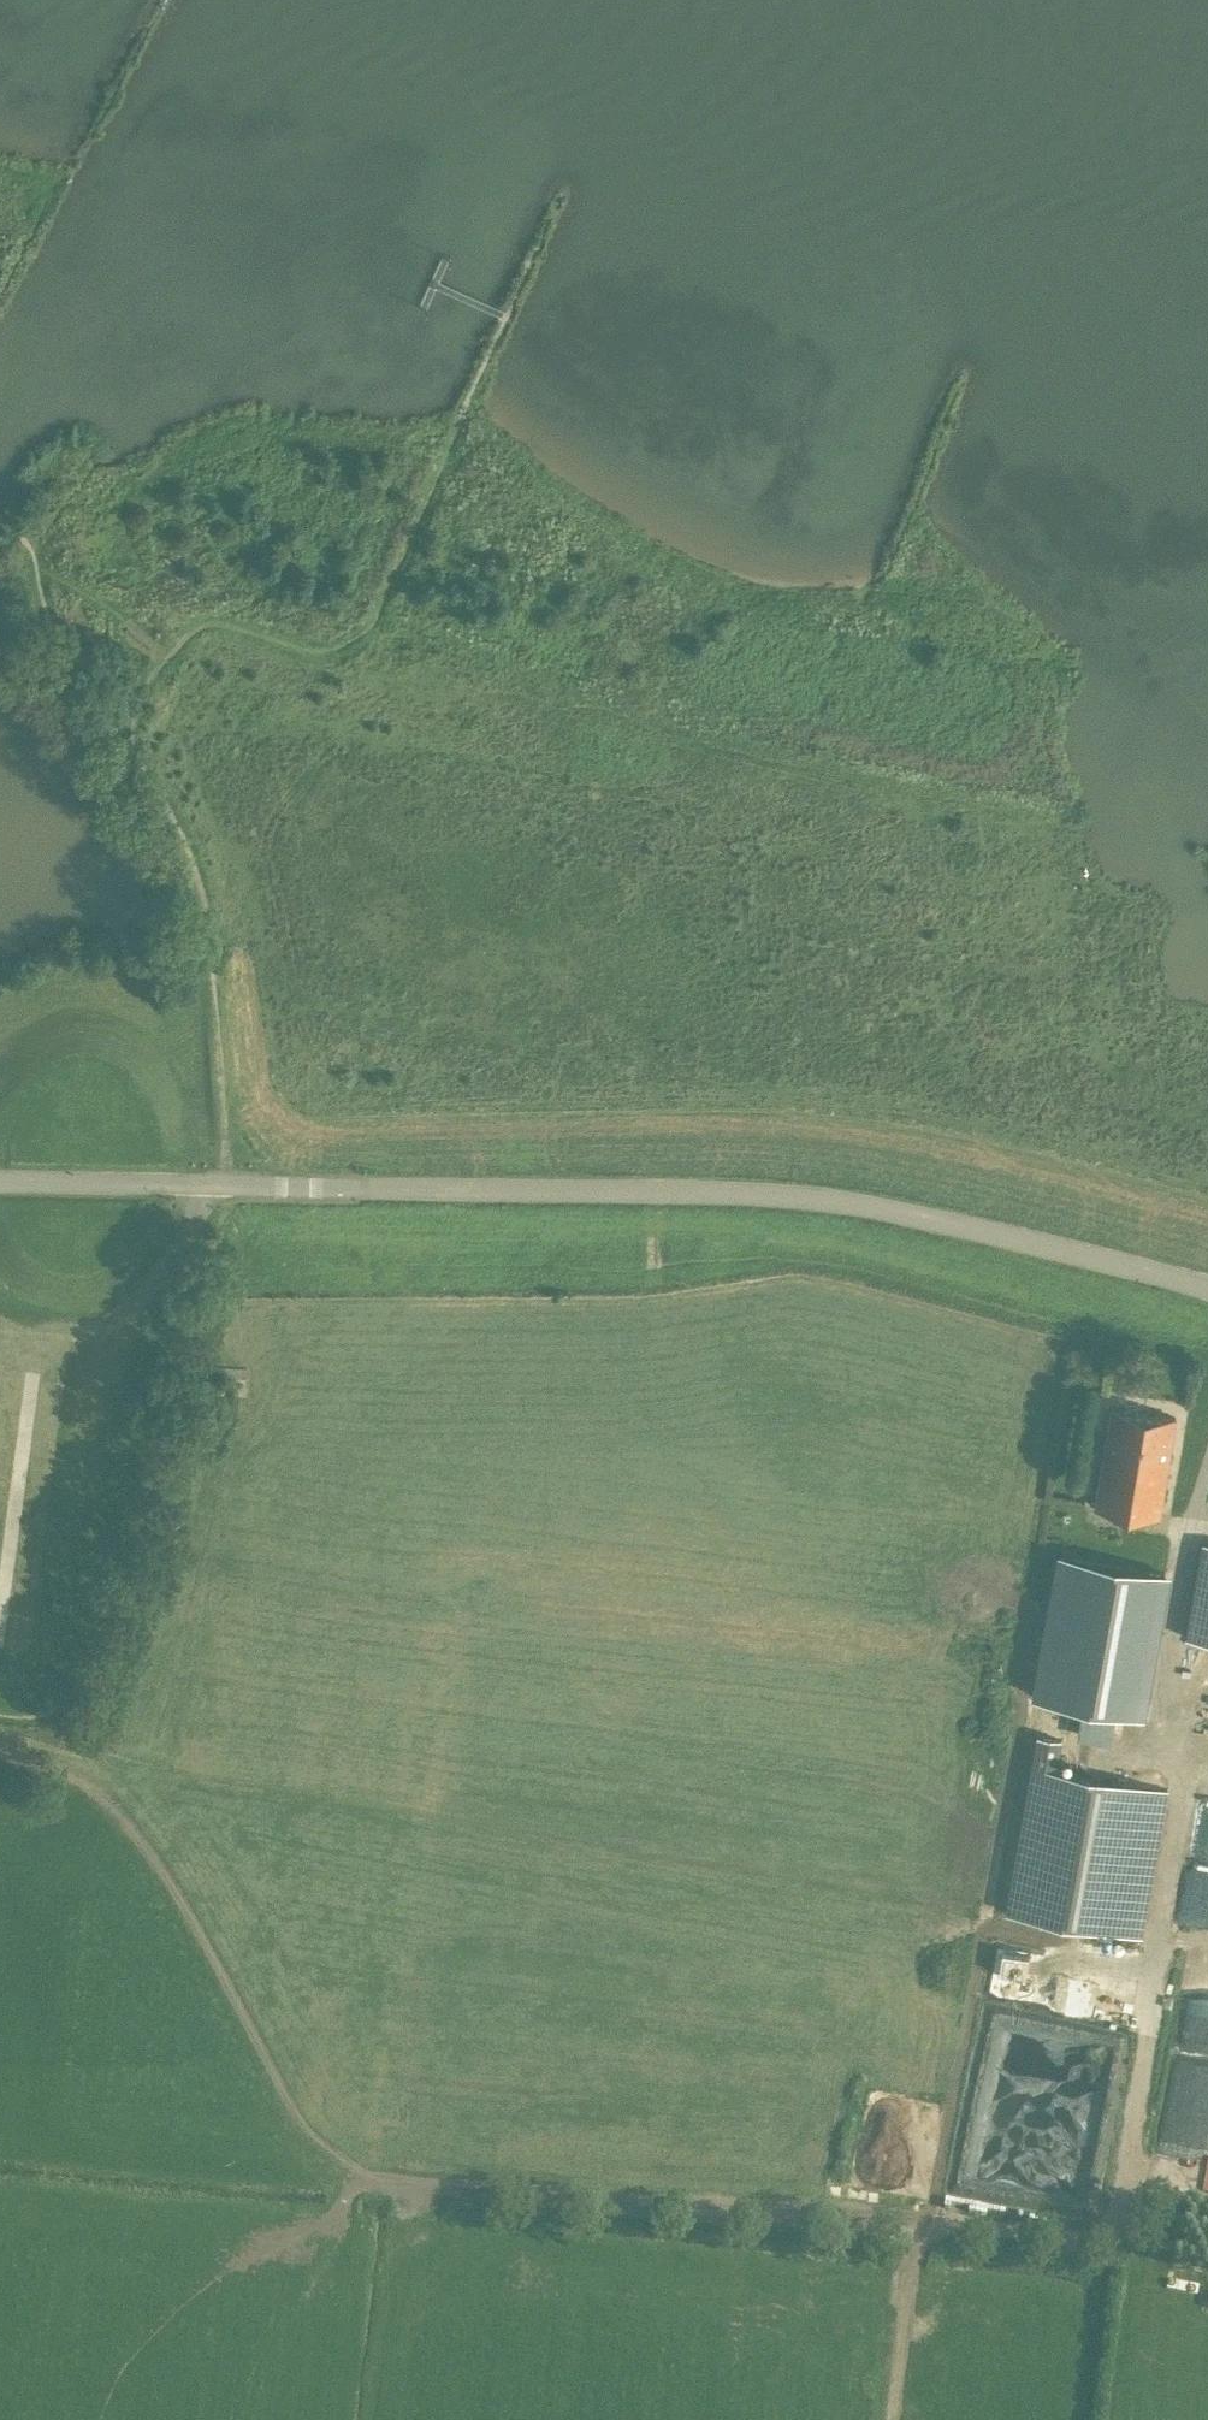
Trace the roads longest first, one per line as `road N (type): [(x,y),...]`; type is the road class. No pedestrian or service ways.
road 1 (unclassified): [(1207,1290),(856,1204),(720,1192),(0,1181)]
road 2 (track): [(211,927),(225,1117)]

